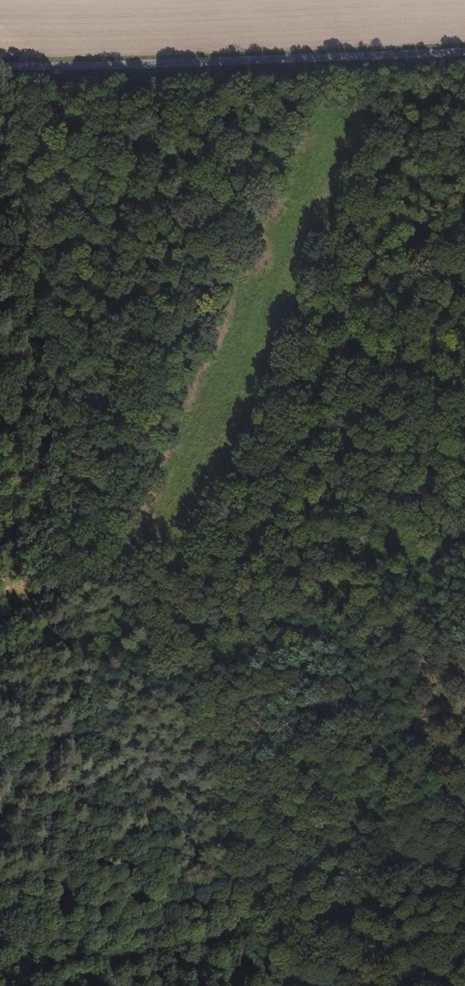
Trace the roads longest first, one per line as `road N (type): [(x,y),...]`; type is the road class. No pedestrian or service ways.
road 1 (tertiary): [(0,66),(464,48)]
road 2 (track): [(464,573),(28,584)]

